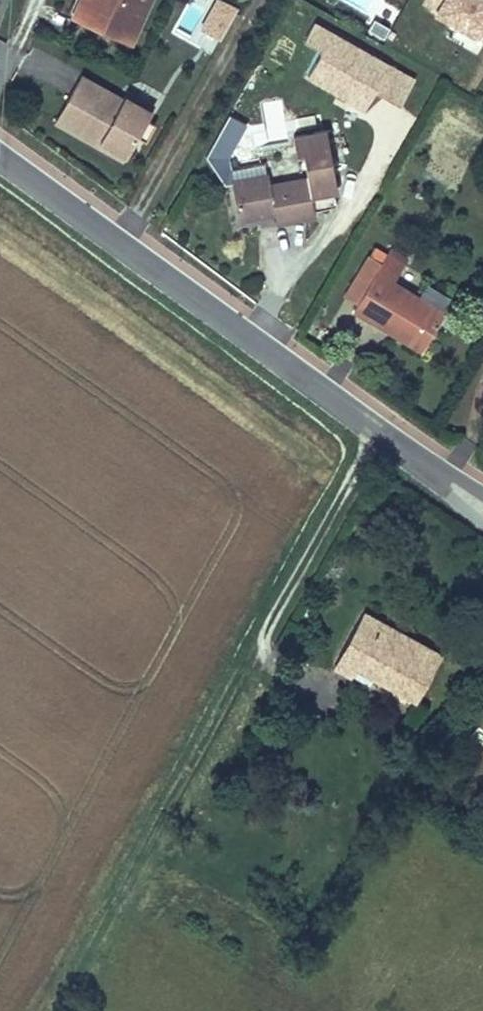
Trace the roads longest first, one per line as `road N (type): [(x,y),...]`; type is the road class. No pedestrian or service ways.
road 1 (unclassified): [(380,431),(0,159)]
road 2 (track): [(61,1010),(256,653)]
road 3 (unclassified): [(256,653),(380,431)]
road 4 (unclassified): [(482,505),(380,431)]

